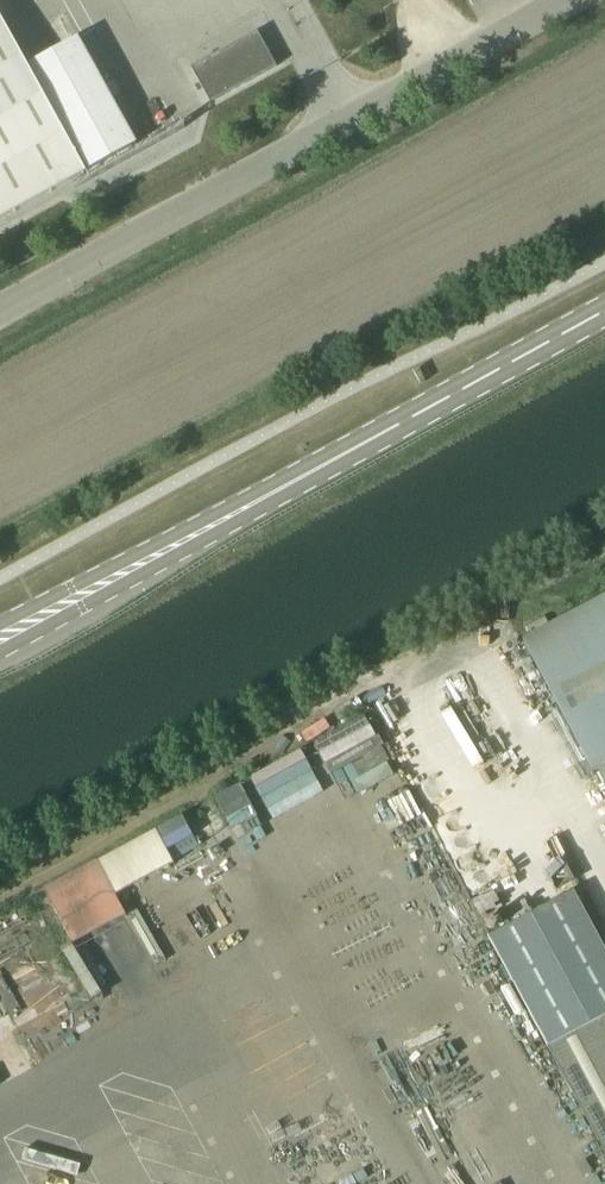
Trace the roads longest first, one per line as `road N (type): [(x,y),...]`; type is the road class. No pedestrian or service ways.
road 1 (secondary): [(0,645),(604,310)]
road 2 (unclassified): [(0,310),(568,0)]

